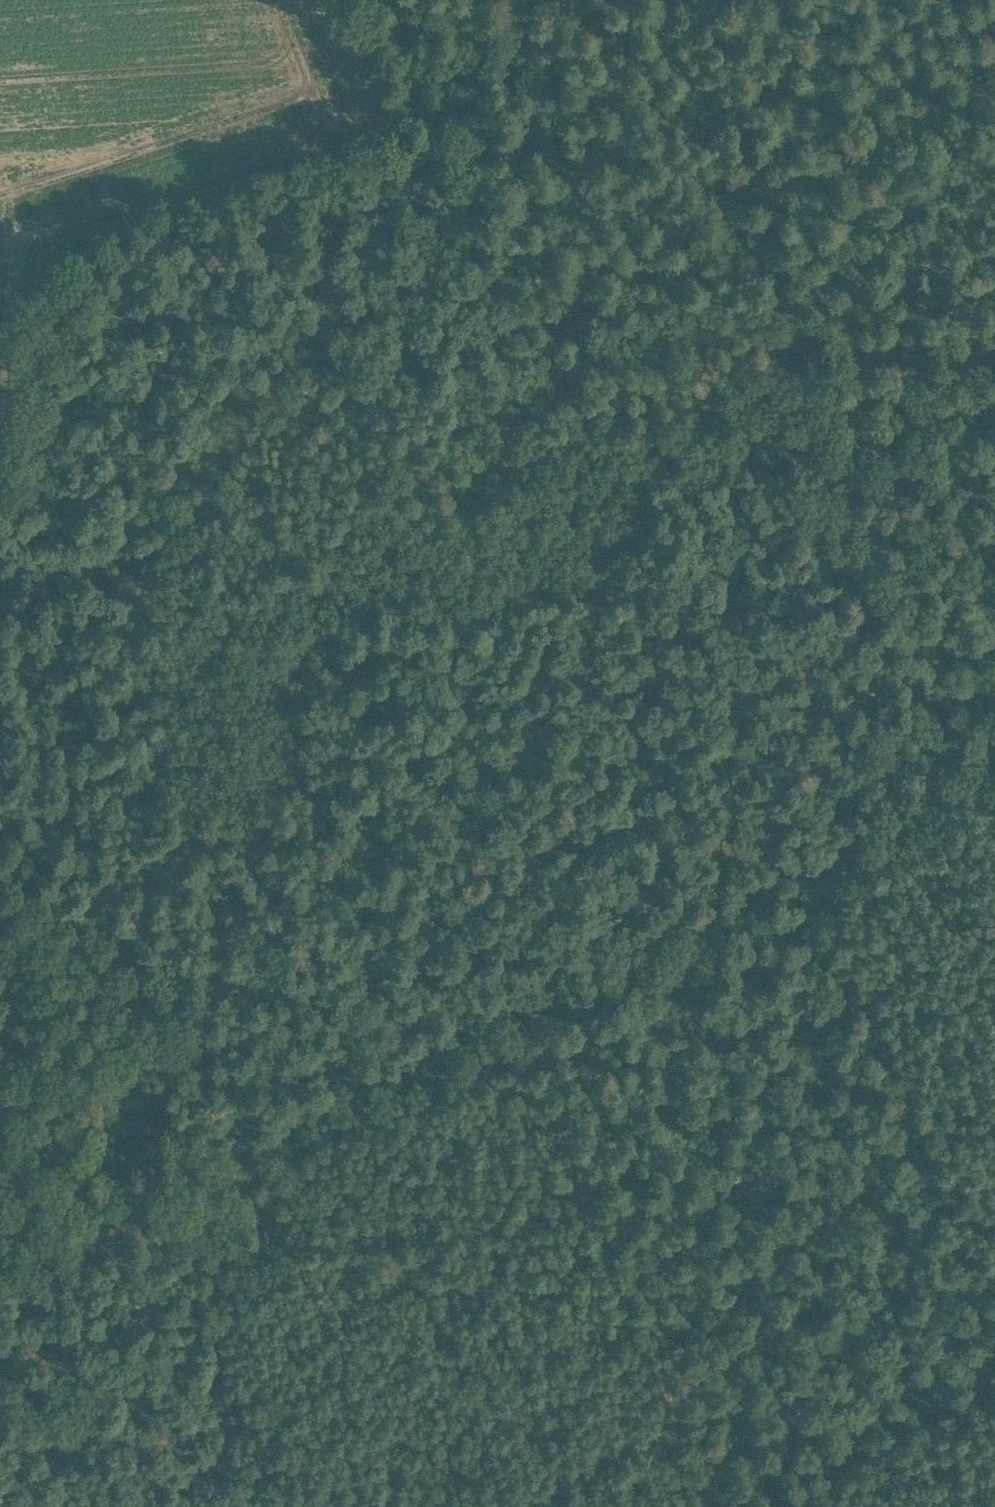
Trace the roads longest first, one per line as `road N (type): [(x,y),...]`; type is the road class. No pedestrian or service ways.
road 1 (track): [(994,737),(758,889),(136,1224),(0,1288)]

